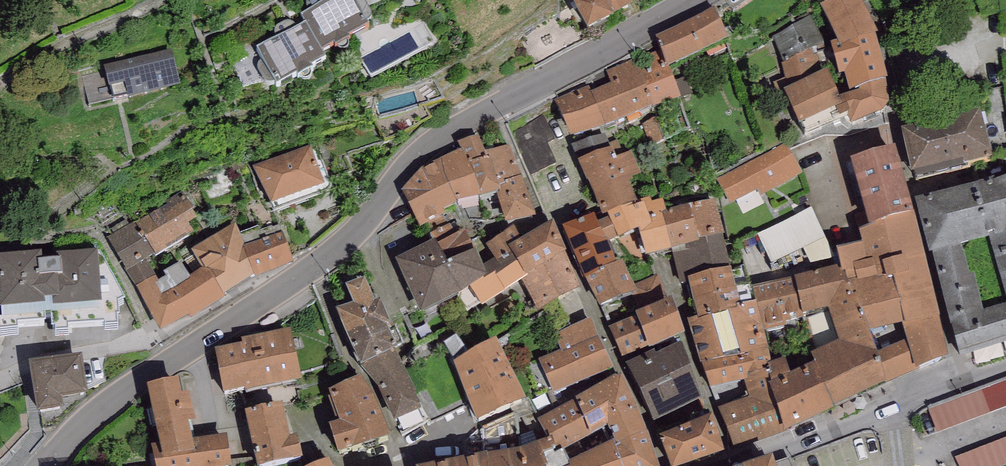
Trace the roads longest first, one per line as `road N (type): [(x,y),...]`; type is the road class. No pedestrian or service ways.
road 1 (secondary): [(46,465),(125,389),(329,255),(457,123),(692,0)]
road 2 (trunk): [(31,0),(0,163)]
road 3 (residential): [(887,411),(731,465)]
road 4 (residential): [(1005,367),(887,411)]

